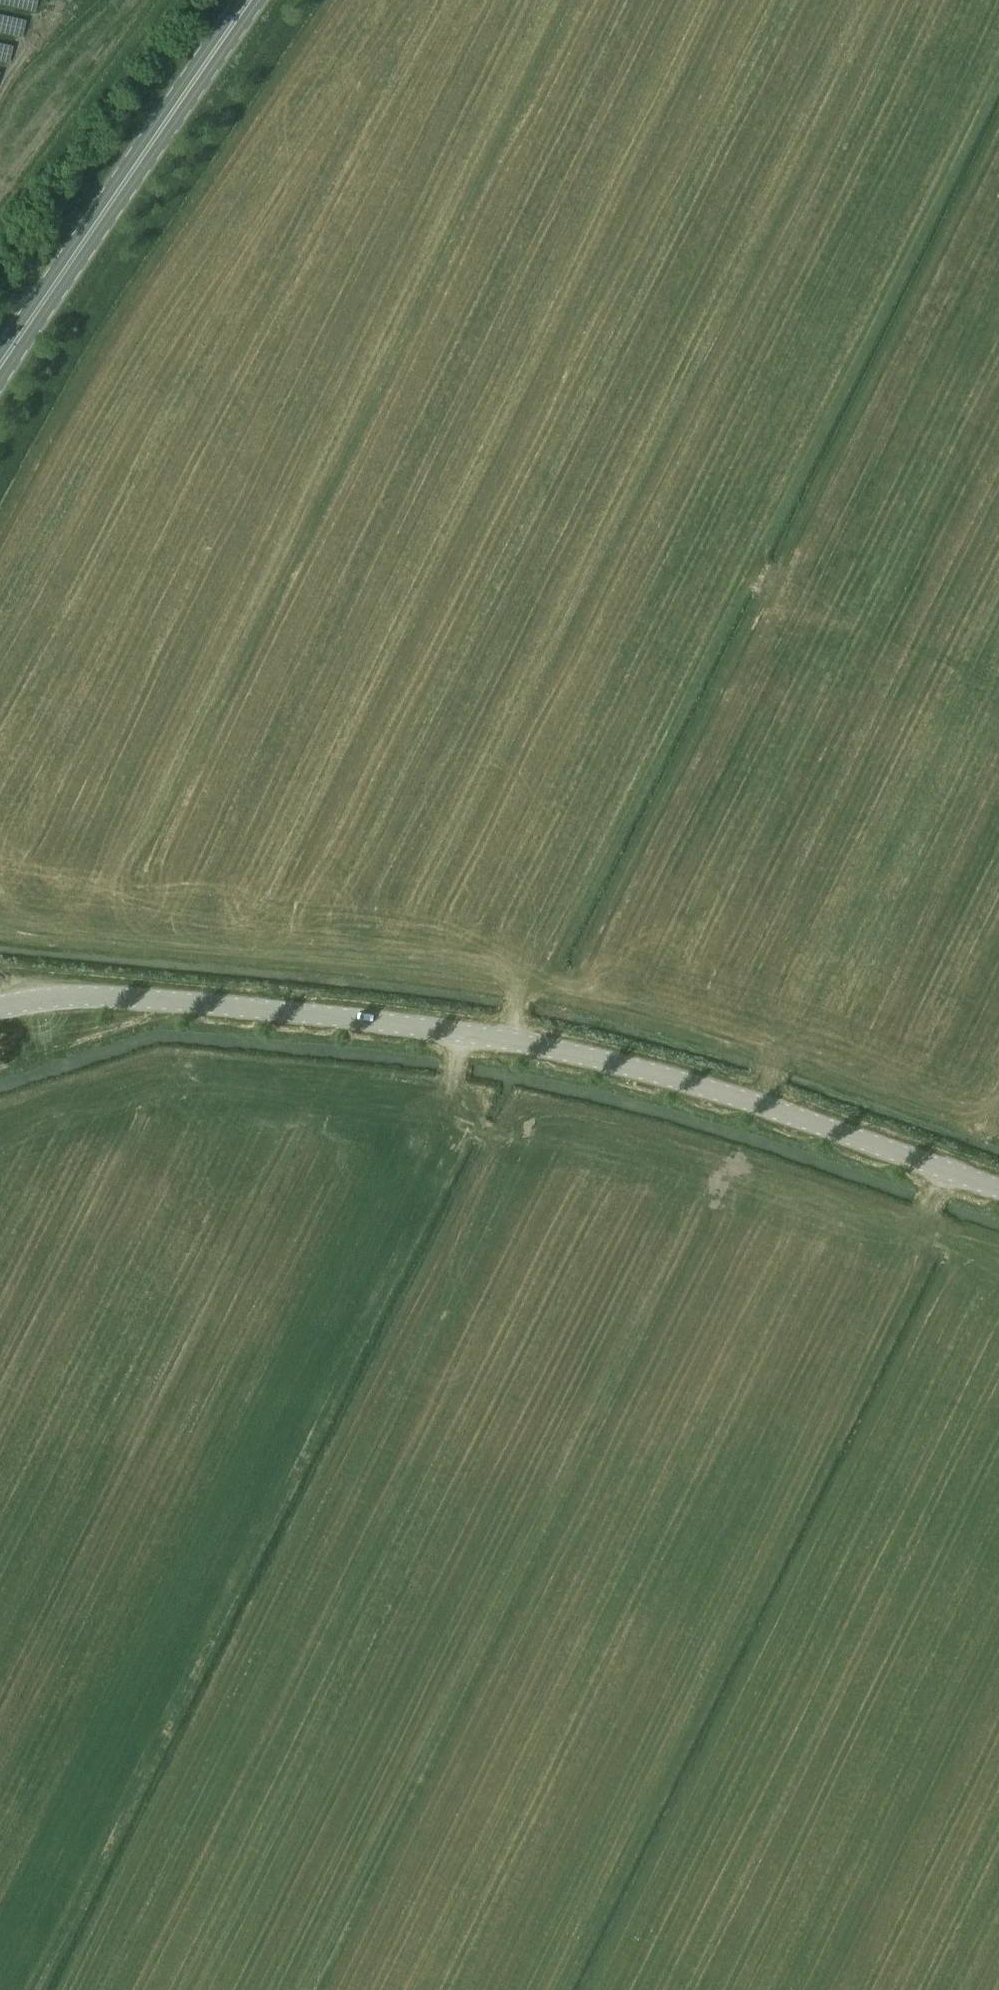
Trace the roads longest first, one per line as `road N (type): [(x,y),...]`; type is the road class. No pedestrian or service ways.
road 1 (unclassified): [(998,1191),(659,1071),(513,1039),(200,1002),(98,996),(0,1007)]
road 2 (primary): [(0,365),(250,0)]

